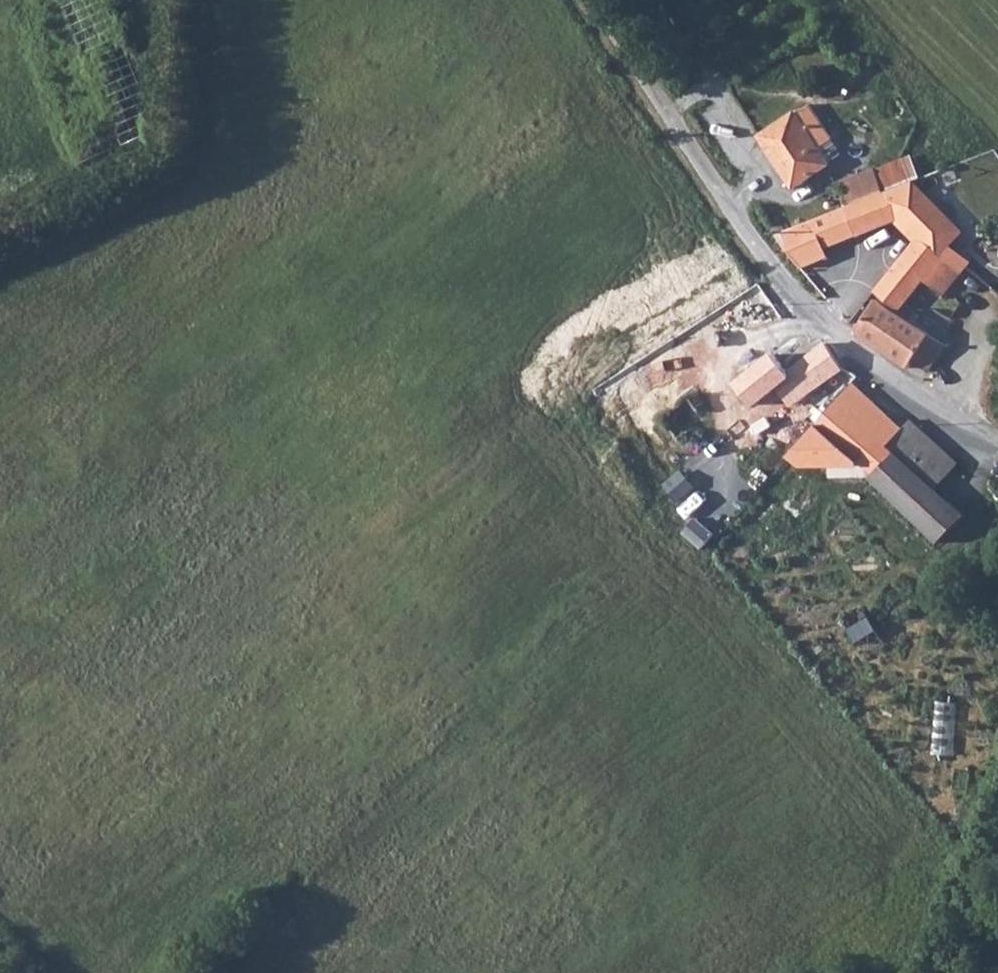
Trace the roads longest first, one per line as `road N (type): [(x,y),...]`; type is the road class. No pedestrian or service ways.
road 1 (unclassified): [(997,445),(858,363),(773,277),(593,0)]

